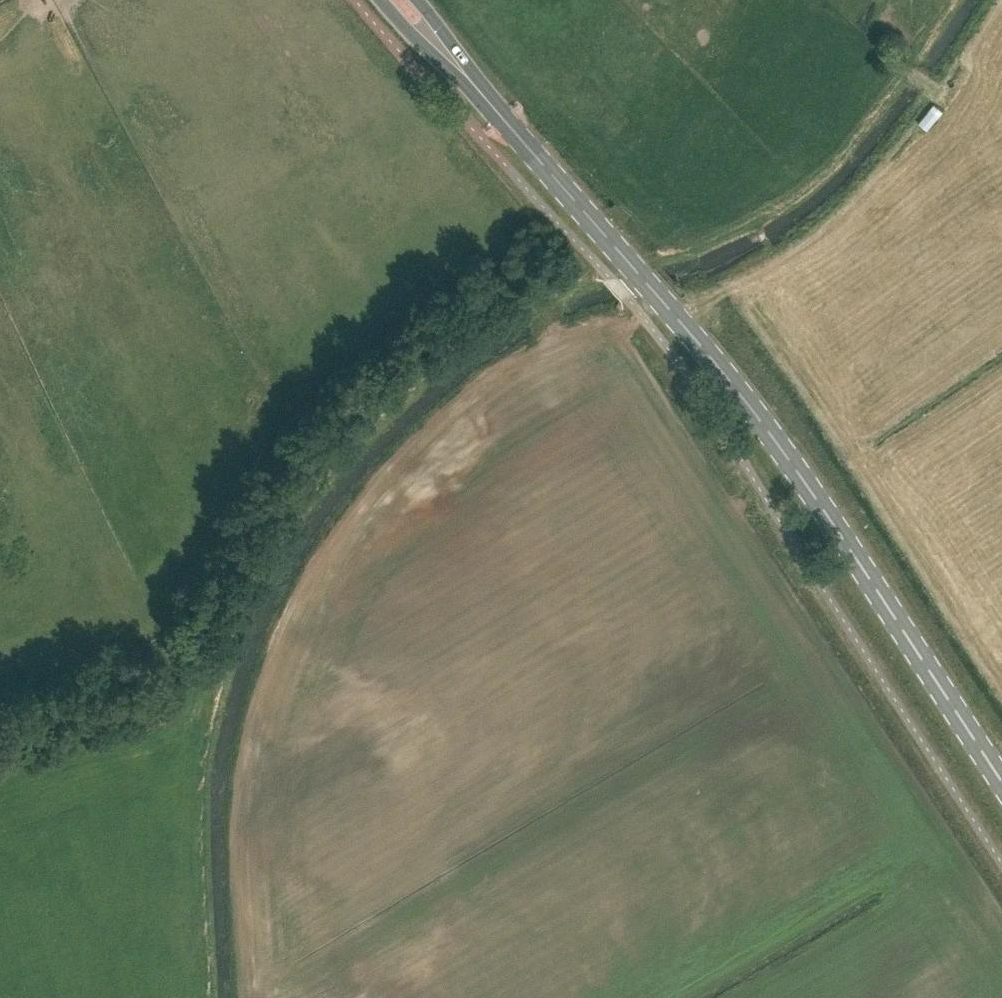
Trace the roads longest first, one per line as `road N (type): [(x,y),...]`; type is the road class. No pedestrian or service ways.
road 1 (primary): [(1001,782),(770,432),(466,76)]

